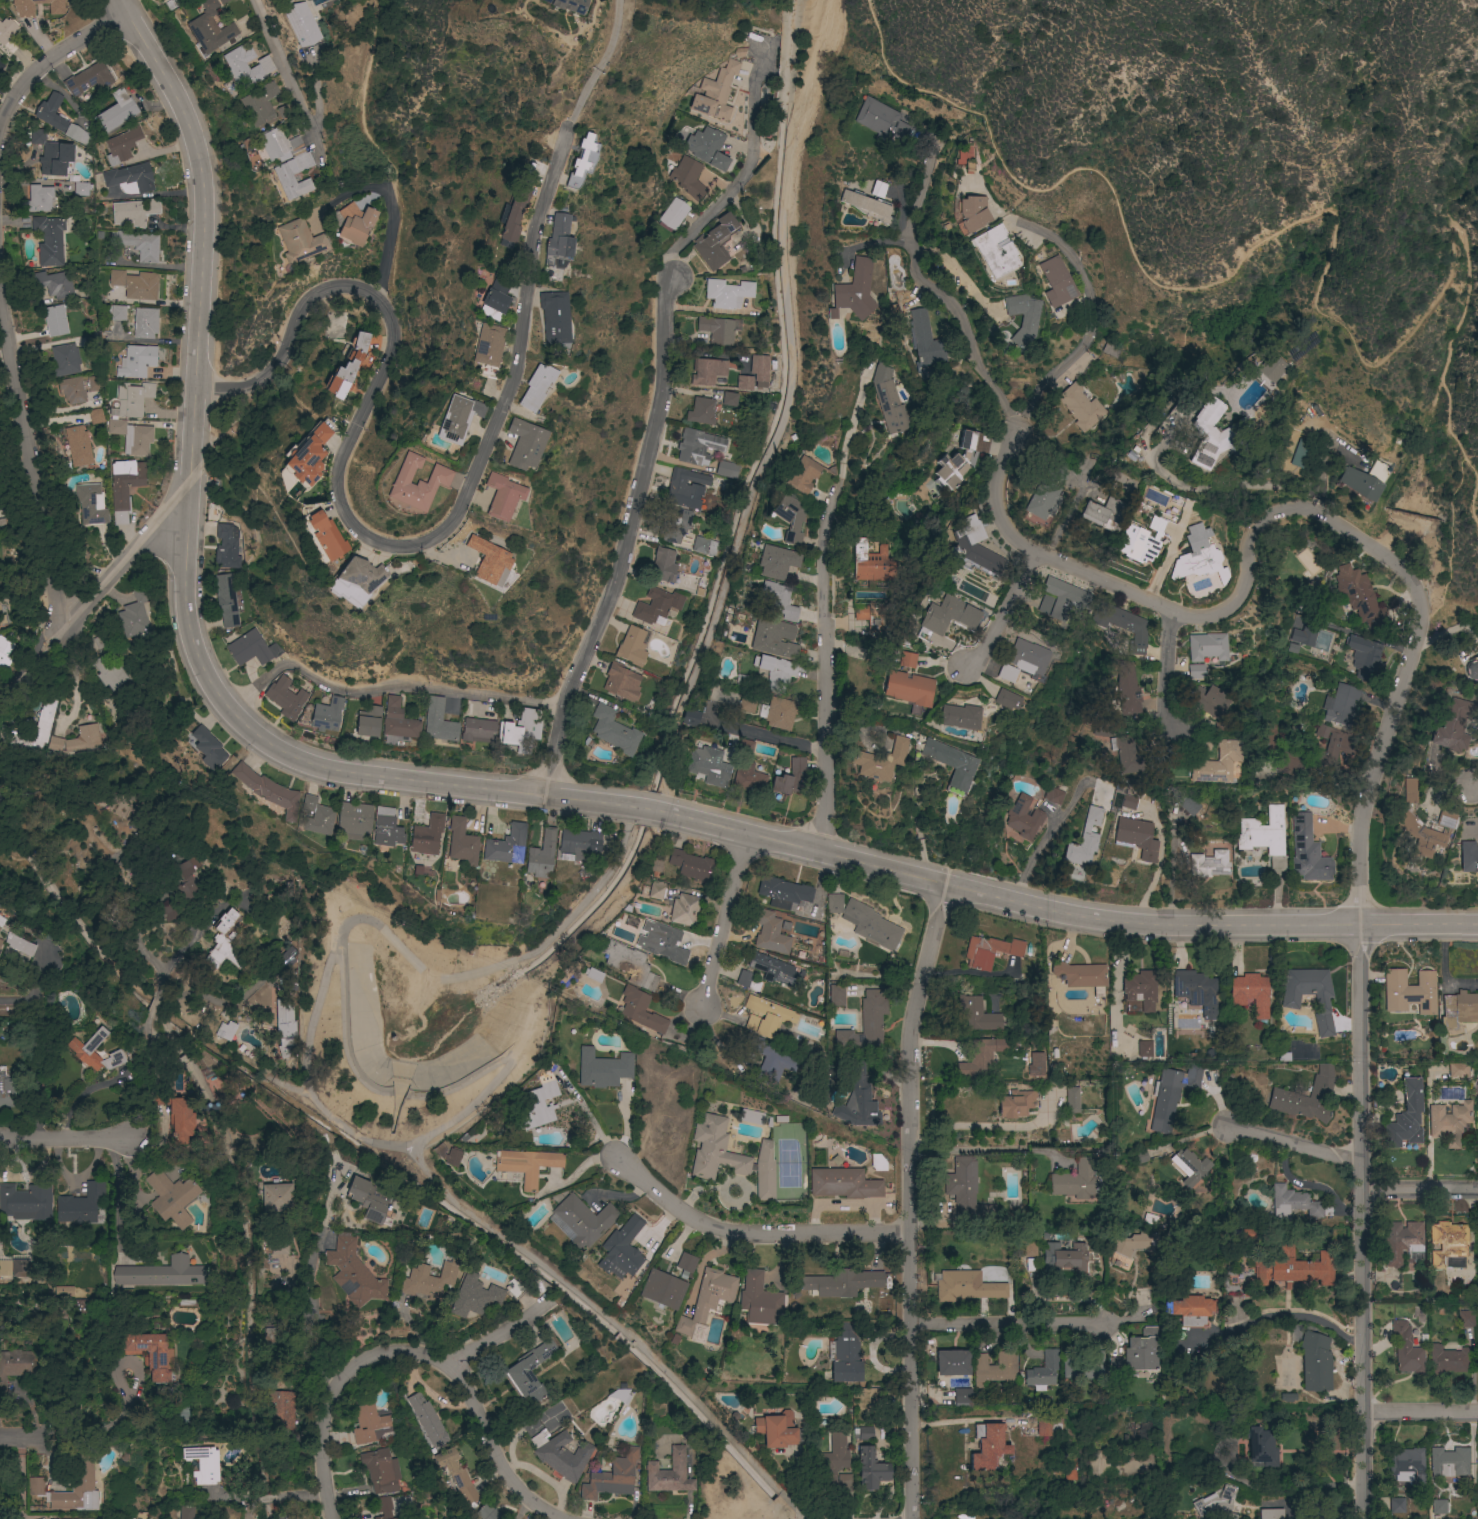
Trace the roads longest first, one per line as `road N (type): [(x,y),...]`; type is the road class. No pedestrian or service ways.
road 1 (residential): [(121,0),(199,149),(188,614),(207,677),(273,747),(344,773),(663,812),(1076,916),(1200,927),(1477,925)]
road 2 (residential): [(193,390),(239,391),(263,378),(282,357),(307,297),(336,288),(375,299),(394,330),(392,363),(345,453),(335,483),(339,508),(375,544),(410,547),(440,533),(516,382),(532,249),(572,123)]
road 3 (residential): [(1363,1518),(1361,822),(1423,617)]
road 4 (residential): [(902,241),(917,283),(963,316),(970,361),(1015,433),(997,489),(1002,530),(1028,549),(1172,612),(1217,613),(1249,576),(1249,539),(1291,509),(1322,516),(1408,578),(1423,617)]
road 5 (residential): [(910,1518),(910,1026),(947,884)]
road 6 (residential): [(547,797),(559,735),(621,576),(663,404),(672,276)]
road 7 (residential): [(0,294),(56,627),(68,635),(186,503)]
road 8 (residential): [(334,1518),(324,1470),(326,1414),(351,1372),(403,1353),(451,1367),(516,1486),(562,1518)]
road 9 (residential): [(827,854),(826,533),(840,481)]
road 10 (residential): [(618,1159),(705,1226),(760,1236),(911,1234)]
road 11 (residential): [(1226,1130),(1306,1149),(1359,1191),(1477,1188)]
road 12 (residential): [(1015,433),(1040,384),(1081,351),(1094,328),(1074,260),(1023,224)]
road 13 (residential): [(672,276),(678,246),(747,167),(757,63)]
road 14 (residential): [(911,1324),(1099,1323)]
road 15 (residential): [(704,1008),(749,834)]
road 16 (residential): [(128,16),(52,57),(0,123)]
road 17 (residential): [(965,668),(988,642),(1028,549)]
road 18 (residential): [(0,1139),(129,1138)]
road 19 (residential): [(1173,729),(1163,714),(1172,612)]

